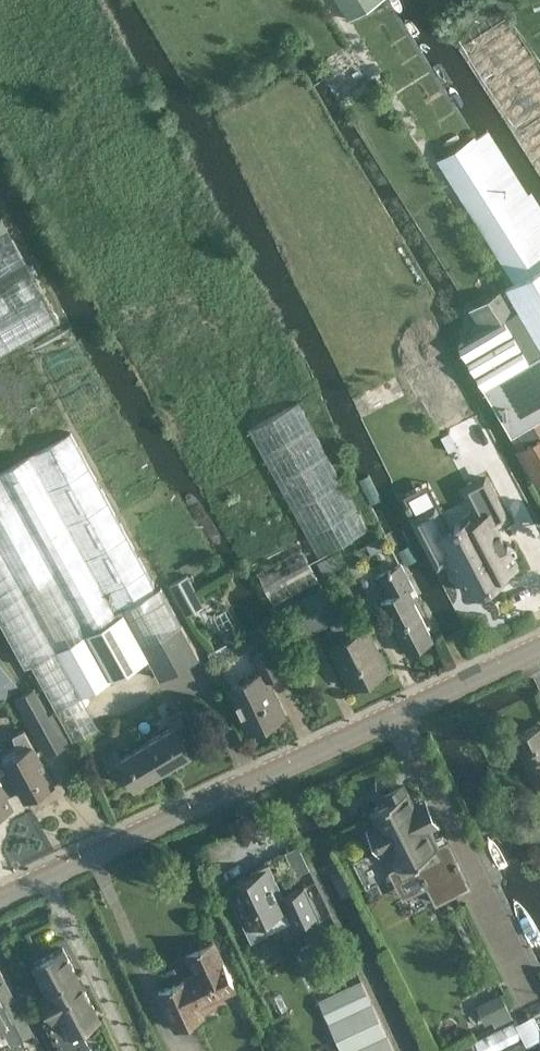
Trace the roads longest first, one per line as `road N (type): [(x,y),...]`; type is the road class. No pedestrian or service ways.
road 1 (unclassified): [(0,902),(539,648)]

